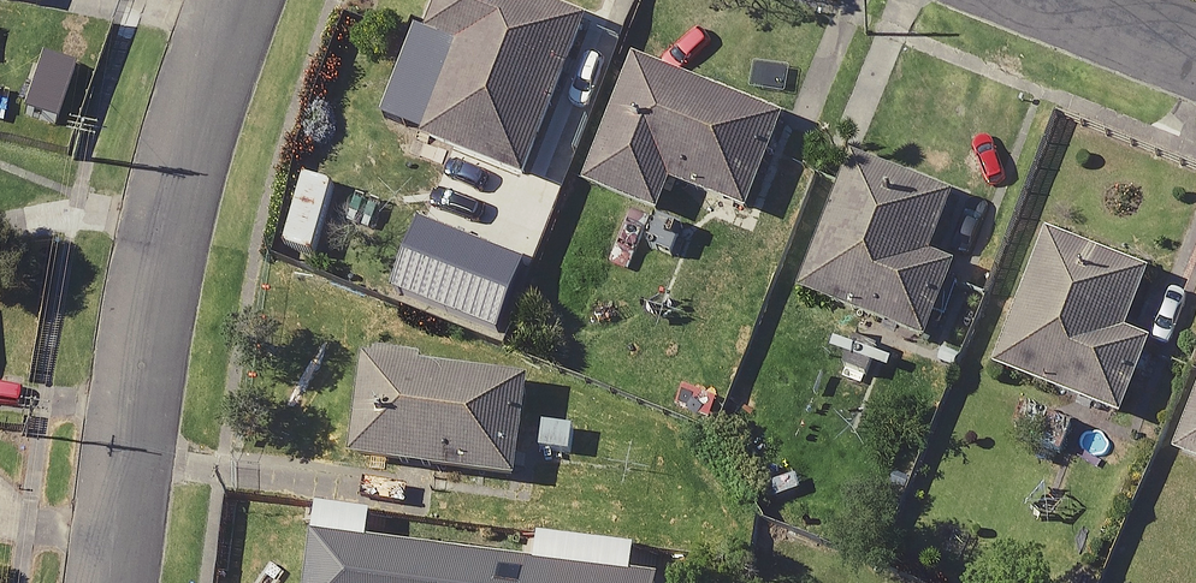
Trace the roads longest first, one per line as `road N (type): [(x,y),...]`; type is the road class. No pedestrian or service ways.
road 1 (residential): [(239,0),(163,218),(110,582)]
road 2 (residential): [(1046,0),(1195,59)]

